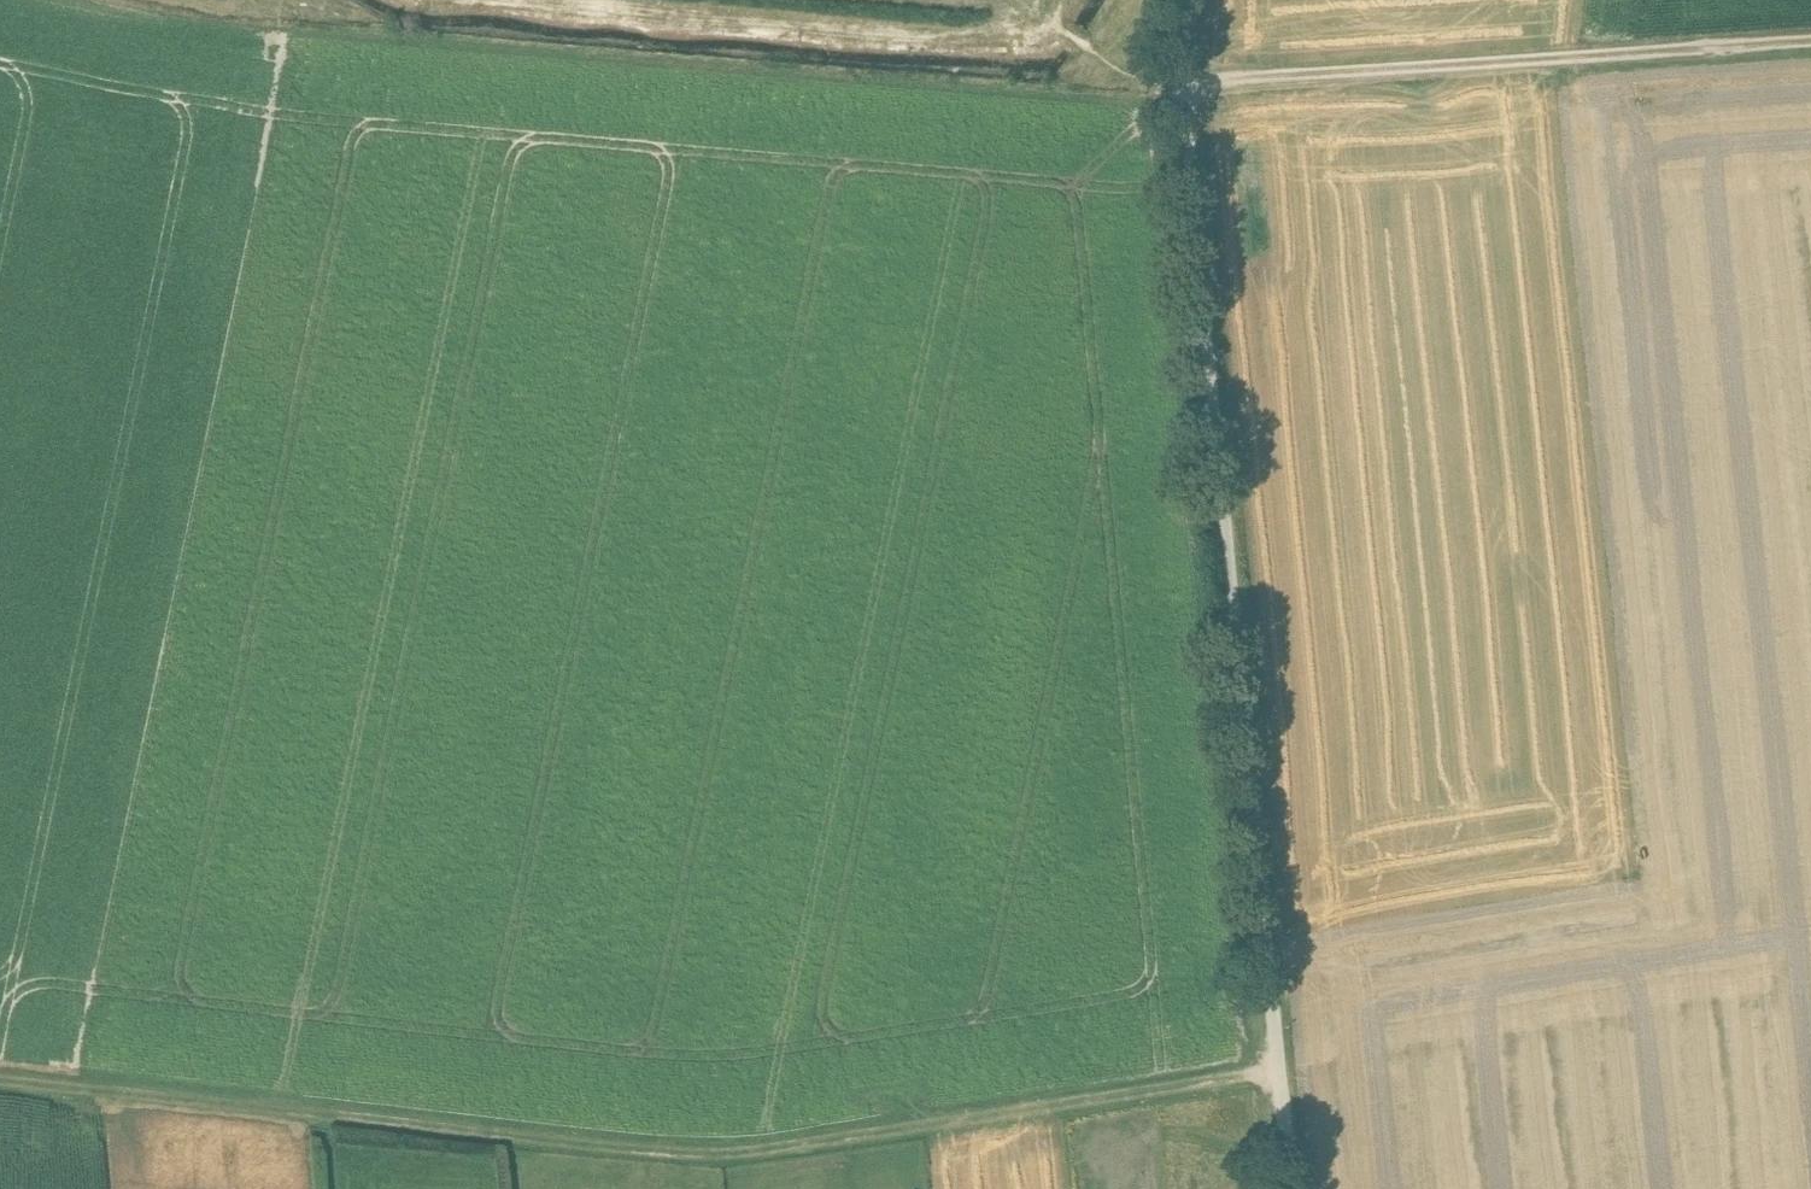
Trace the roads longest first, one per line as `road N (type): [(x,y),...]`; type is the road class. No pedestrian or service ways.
road 1 (track): [(0,1078),(756,1154),(1273,1069)]
road 2 (unclassified): [(1285,1188),(1179,70),(1187,0)]
road 3 (track): [(1179,70),(1810,27)]

